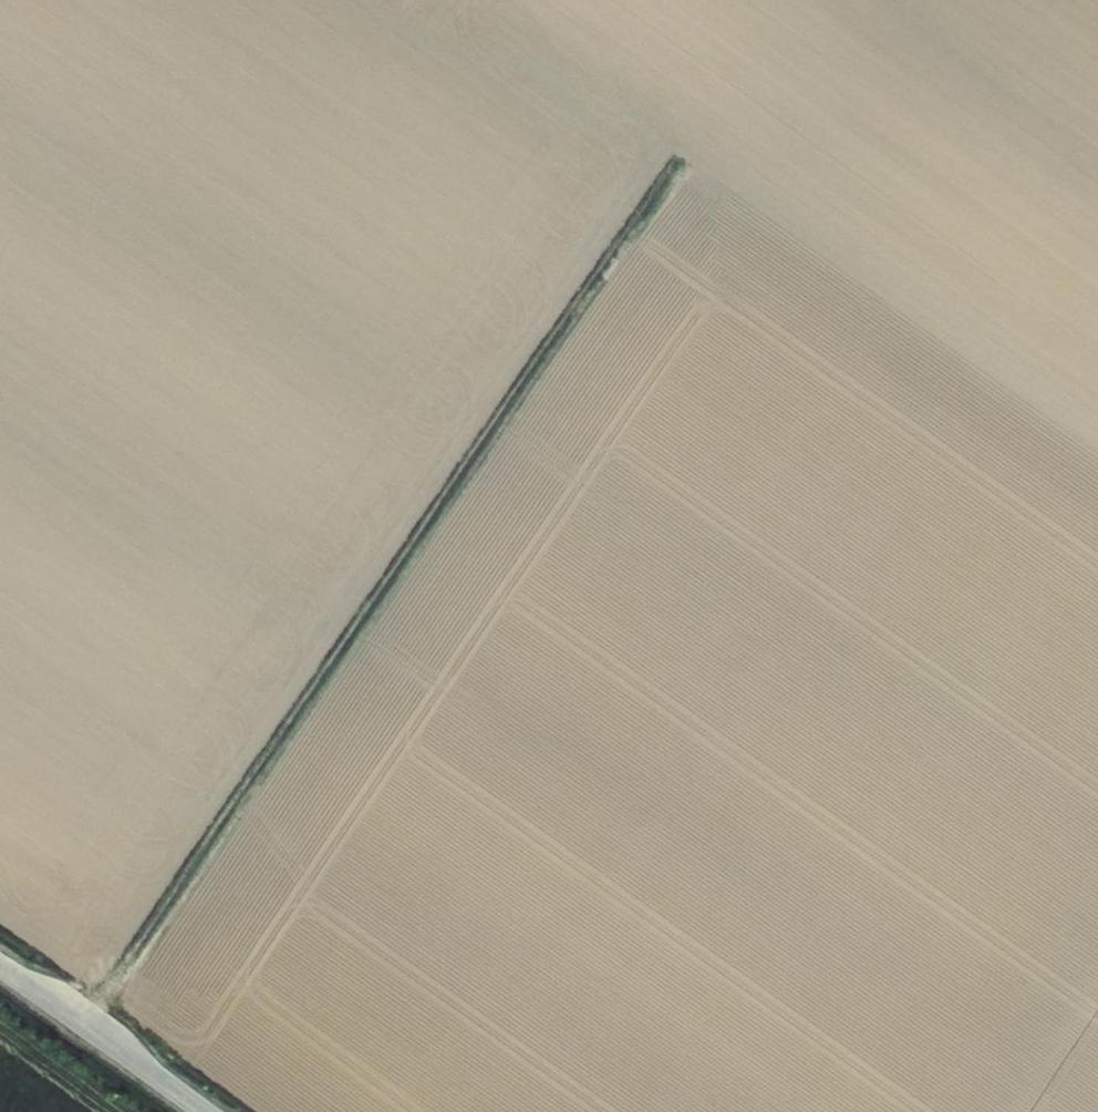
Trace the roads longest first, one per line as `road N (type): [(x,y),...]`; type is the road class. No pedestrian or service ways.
road 1 (unclassified): [(0,969),(207,1111)]

